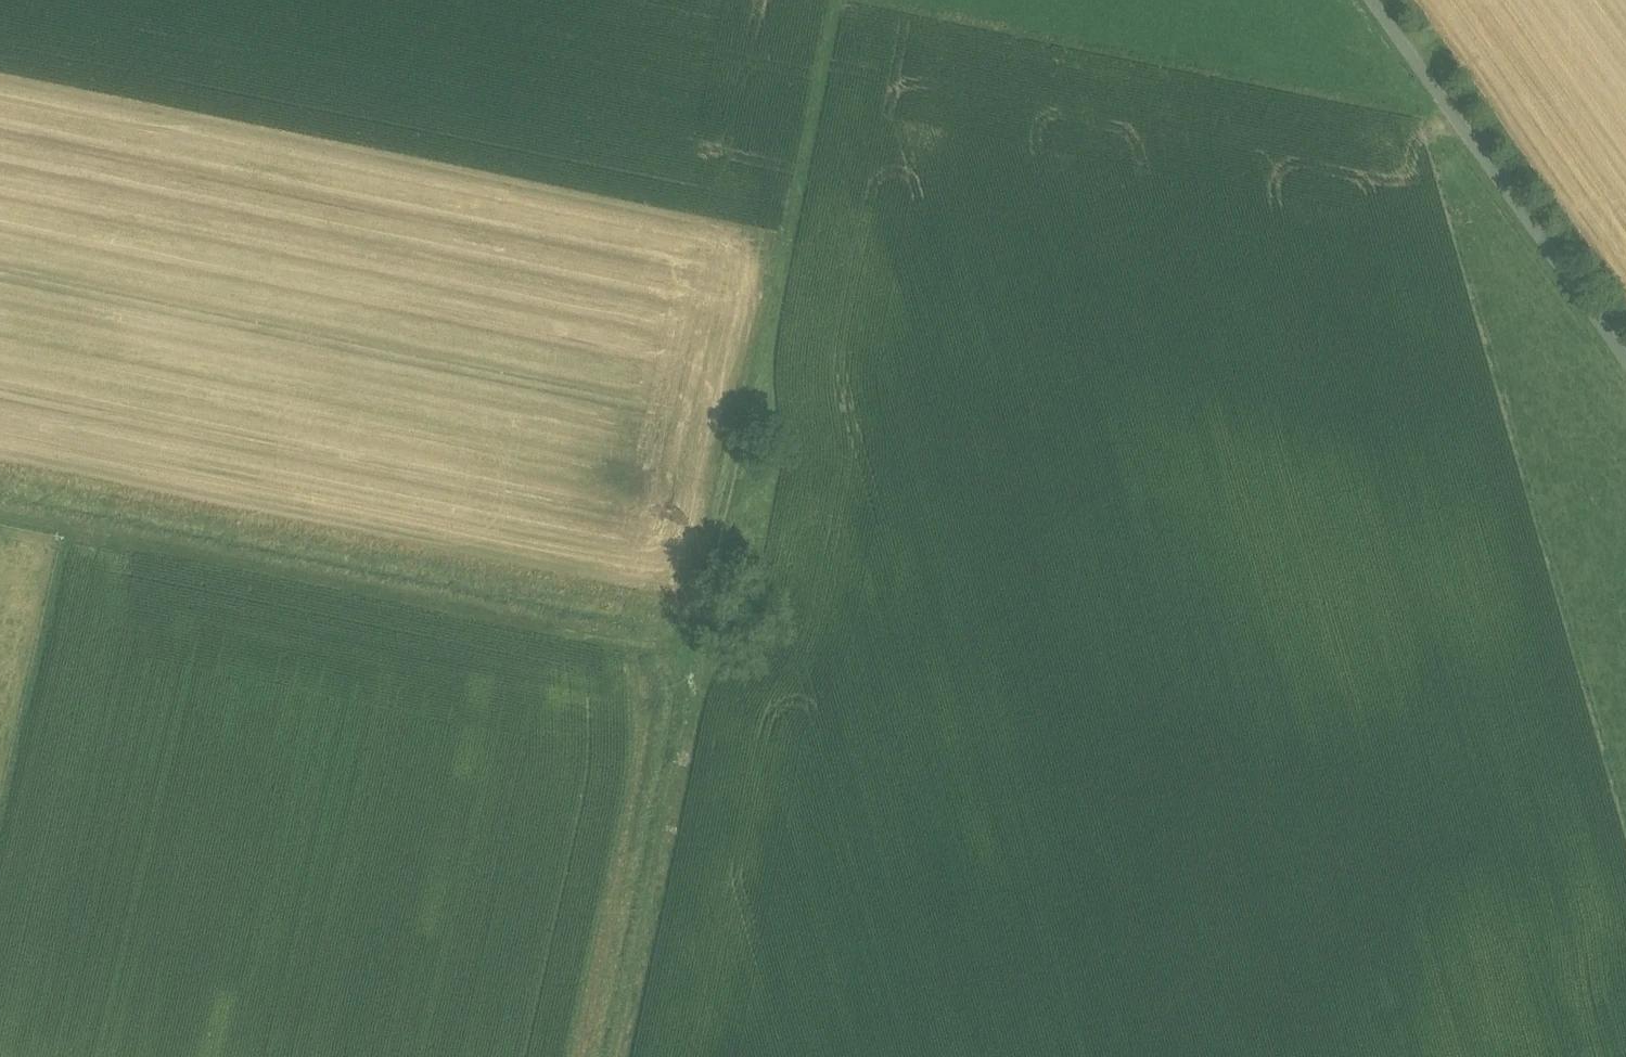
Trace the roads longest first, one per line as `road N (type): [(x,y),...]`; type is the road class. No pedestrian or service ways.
road 1 (track): [(0,493),(678,636),(721,680),(761,645),(843,0)]
road 2 (unclassified): [(1383,0),(1625,344)]

